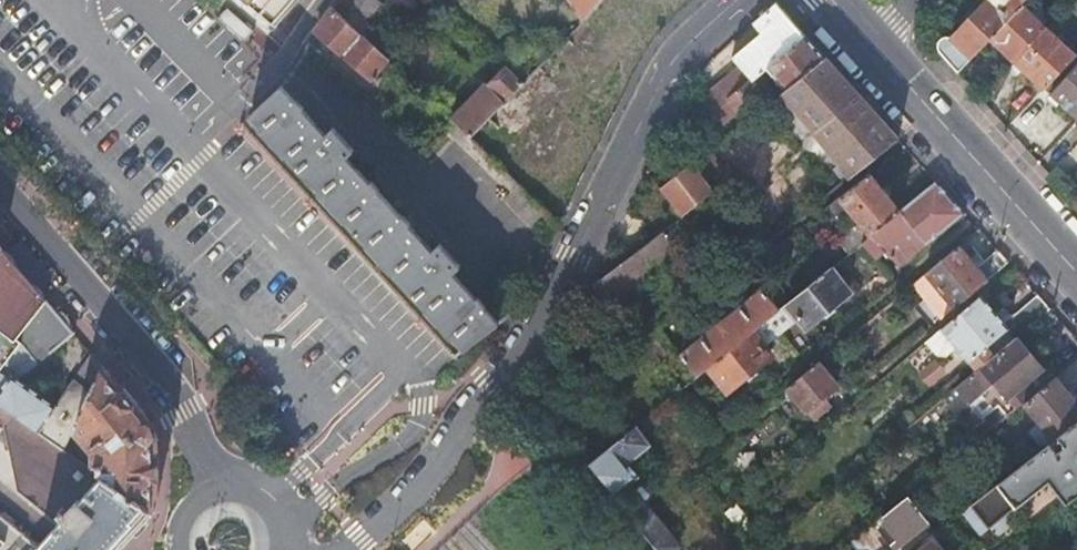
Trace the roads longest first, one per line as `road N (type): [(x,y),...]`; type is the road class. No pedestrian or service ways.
road 1 (residential): [(349,549),(431,473),(550,314),(667,69),(737,0)]
road 2 (secondary): [(215,492),(183,414),(0,182)]
road 3 (primary): [(1076,270),(872,42)]

